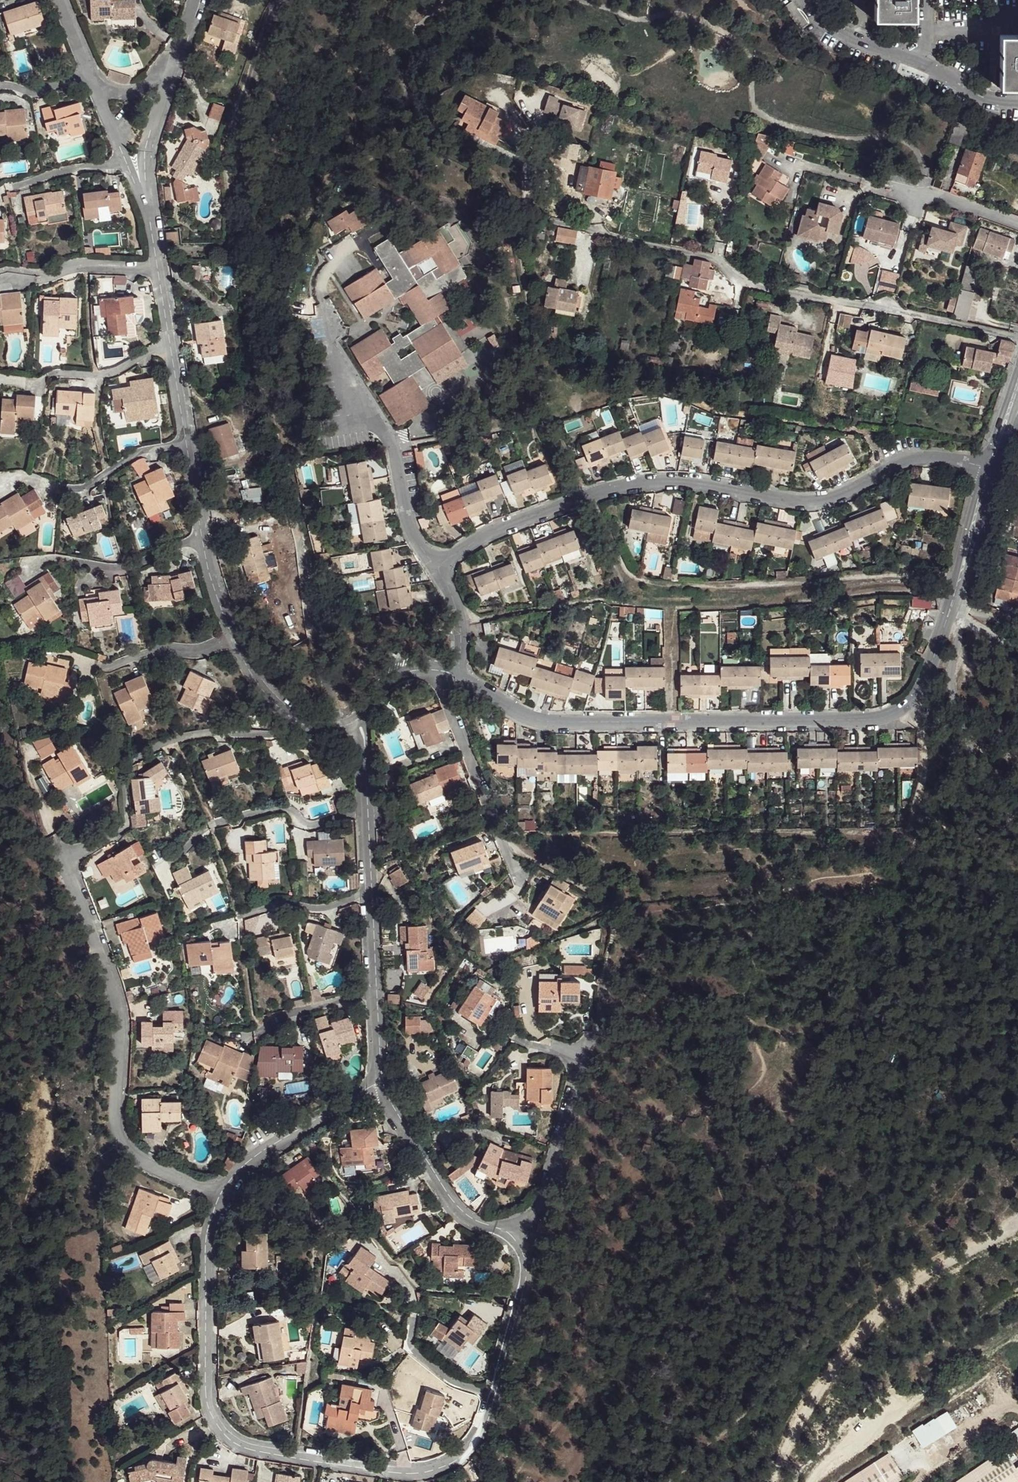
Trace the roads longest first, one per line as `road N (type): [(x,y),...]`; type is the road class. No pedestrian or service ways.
road 1 (residential): [(439,566),(502,526),(616,485),(694,480),(822,502),(908,459),(991,463)]
road 2 (residential): [(949,616),(917,702),(884,717),(534,722),(461,671)]
road 3 (residential): [(226,1194),(207,1262),(207,1395),(227,1436),(285,1456),(403,1474),(434,1469),(462,1458),(482,1435),(494,1394)]
road 4 (residential): [(294,721),(255,680),(232,640),(205,538),(148,204)]
road 5 (residential): [(559,224),(716,258),(752,287),(1017,338)]
road 6 (residential): [(226,1194),(161,1172),(123,1145),(116,1121),(116,994),(67,859),(98,841)]
road 7 (unclassified): [(369,240),(326,271),(334,347),(394,449),(409,519),(439,566)]
road 8 (unclassified): [(1017,1220),(952,1252),(895,1295),(822,1377),(787,1443),(780,1481)]
road 9 (residential): [(359,732),(380,1079)]
road 10 (residential): [(294,721),(269,735),(190,735),(160,744),(131,762),(126,826),(98,841)]
road 11 (residential): [(519,882),(434,667)]
road 12 (unclassified): [(963,621),(953,684),(989,790),(1017,833)]
road 13 (residential): [(515,1233),(543,1201),(594,1035)]
road 14 (residential): [(380,1079),(390,1110),(459,1210),(515,1233)]
road 15 (residential): [(380,1079),(271,1142),(226,1194)]
road 16 (residential): [(494,1394),(527,1276),(515,1233)]
road 17 (residential): [(991,463),(949,616)]
road 18 (residential): [(148,204),(148,145),(176,71)]
road 19 (residential): [(890,189),(931,192),(1017,225)]
road 20 (residential): [(494,1394),(427,1364),(409,1340),(412,1314)]
road 21 (residential): [(97,91),(148,204)]

